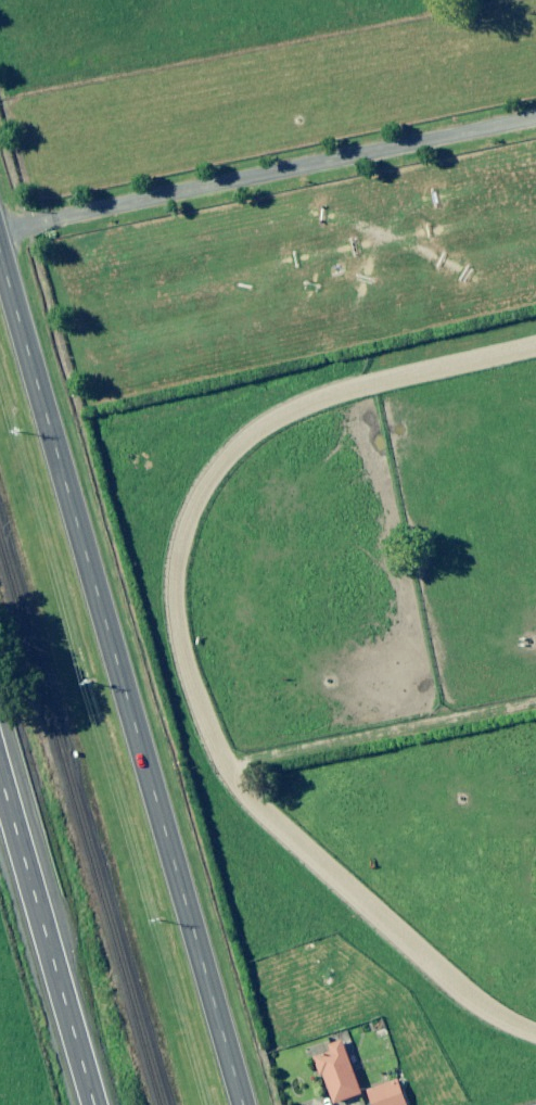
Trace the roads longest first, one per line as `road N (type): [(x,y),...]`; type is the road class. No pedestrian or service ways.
road 1 (tertiary): [(0,243),(248,1104)]
road 2 (track): [(535,120),(0,232)]
road 3 (primary): [(0,787),(88,1104)]

